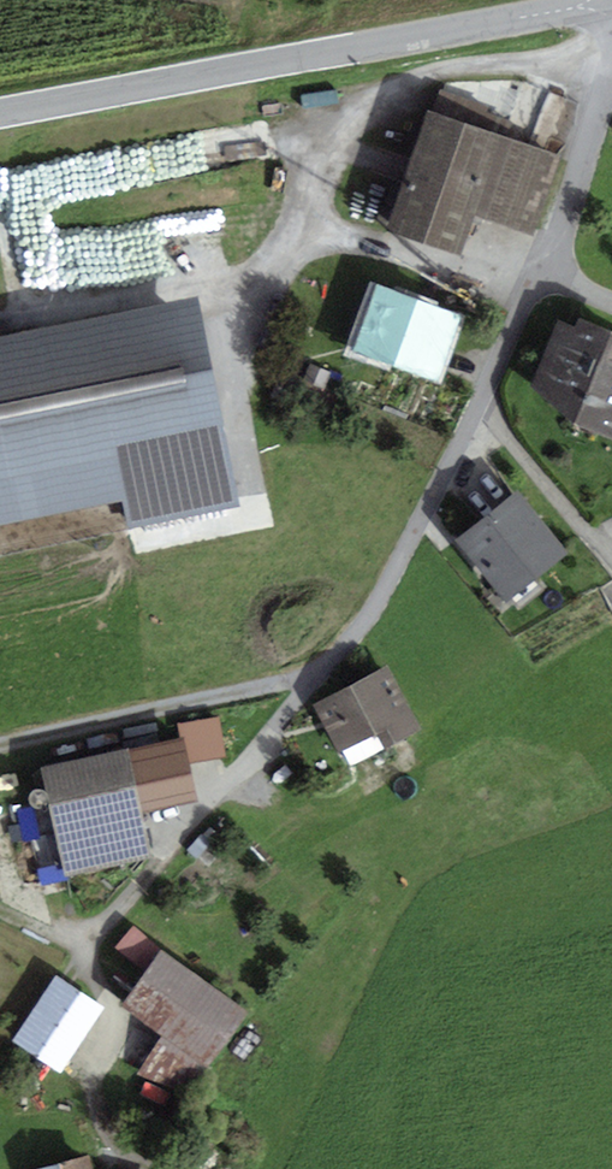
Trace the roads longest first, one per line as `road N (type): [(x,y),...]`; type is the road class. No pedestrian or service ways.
road 1 (tertiary): [(611,3),(0,116)]
road 2 (residential): [(541,272),(378,611),(223,791)]
road 3 (track): [(0,750),(266,696),(299,702)]
road 4 (residential): [(611,72),(541,272)]

